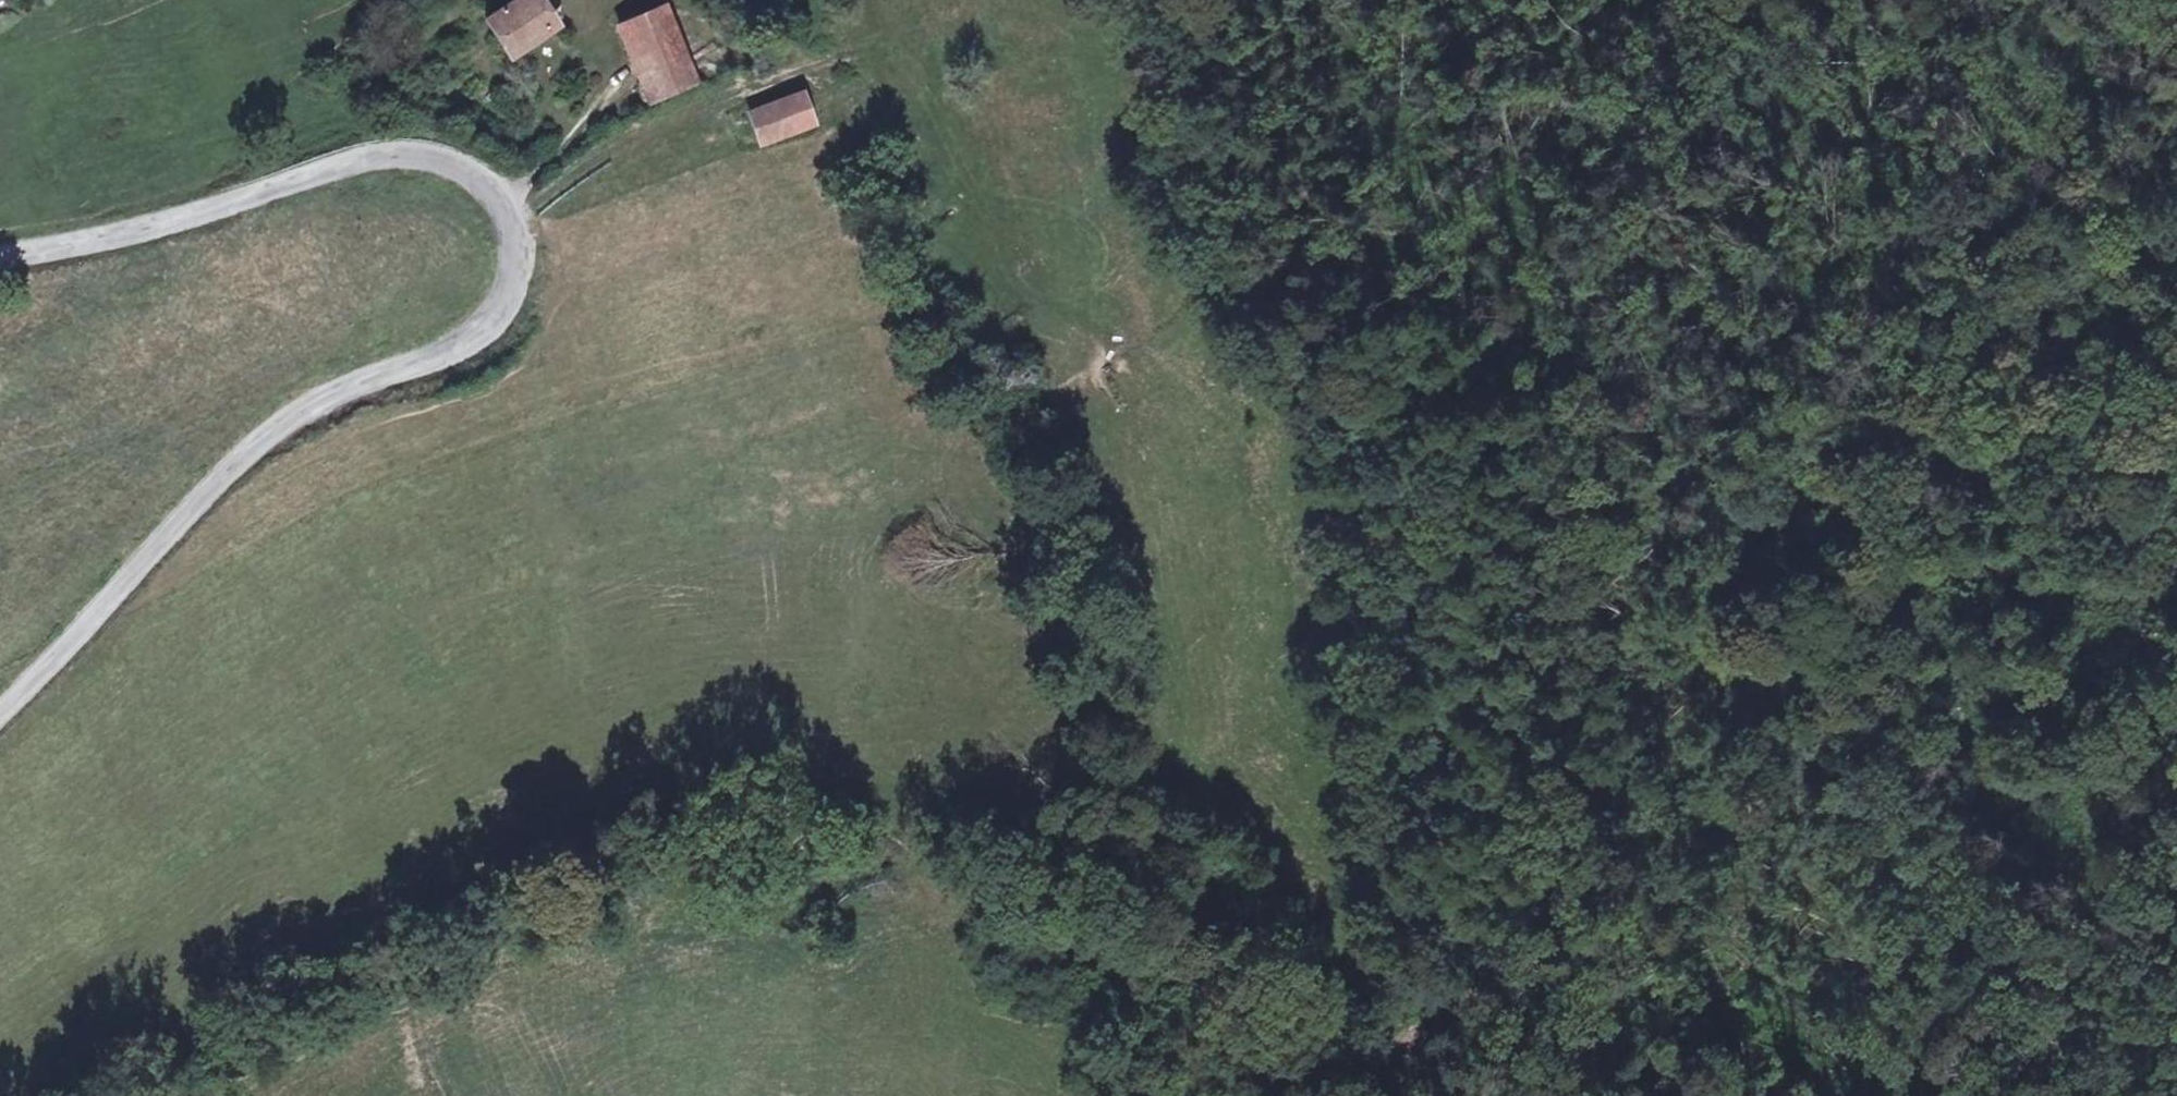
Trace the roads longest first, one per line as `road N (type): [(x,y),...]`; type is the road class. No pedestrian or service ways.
road 1 (tertiary): [(0,716),(252,453),(305,412),(461,354),(497,326),(516,272),(516,235),(505,203),(477,175),(440,158),(388,152),(112,236),(0,257)]

